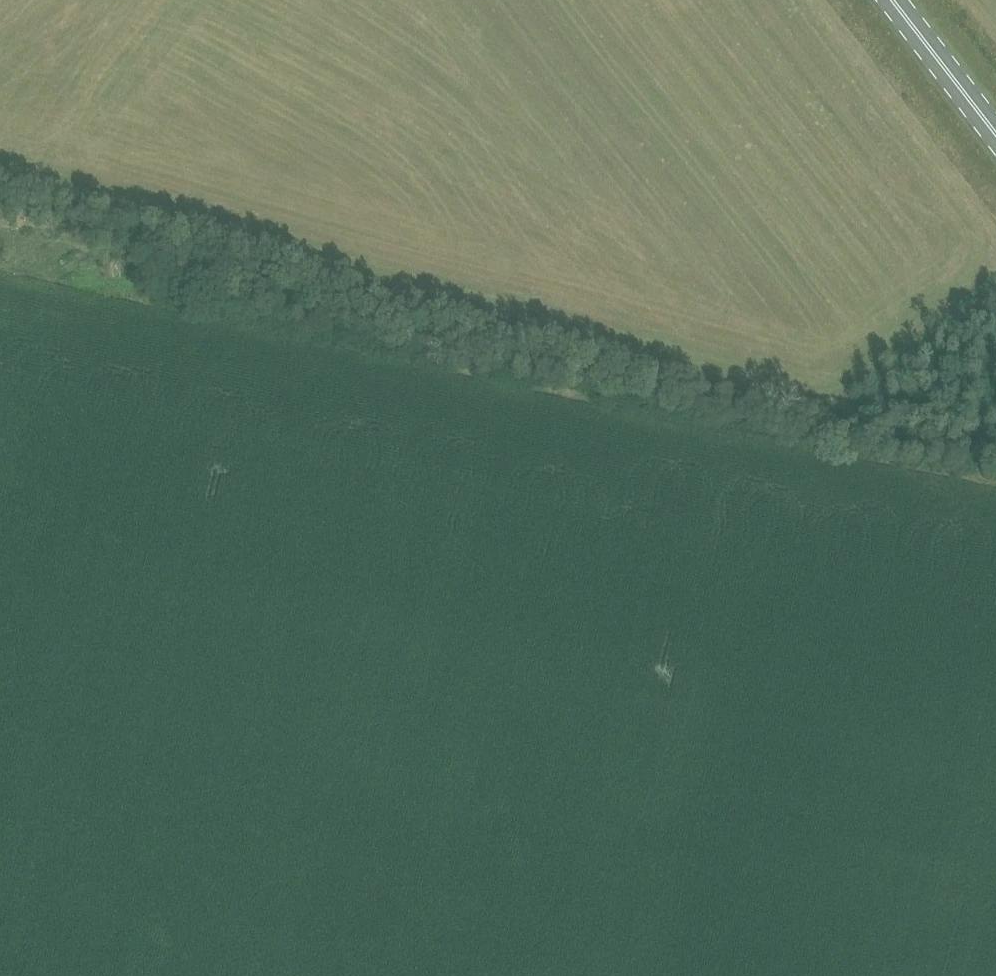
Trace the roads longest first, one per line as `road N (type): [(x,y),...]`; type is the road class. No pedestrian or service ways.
road 1 (primary): [(995,123),(901,0)]

